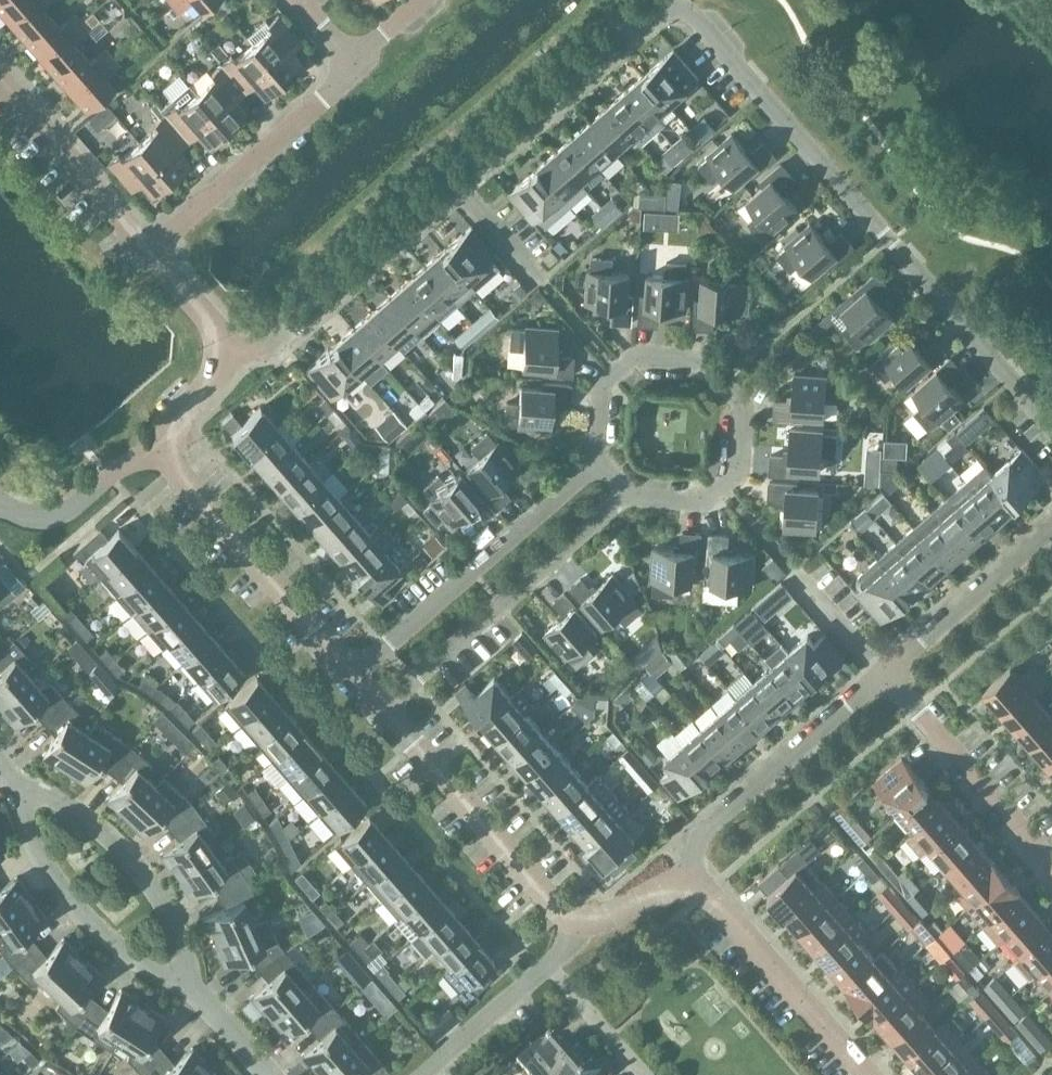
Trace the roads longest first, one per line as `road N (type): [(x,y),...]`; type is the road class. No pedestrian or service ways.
road 1 (residential): [(233,355),(285,338),(649,16),(678,11)]
road 2 (residential): [(1051,429),(678,11)]
road 3 (residential): [(599,460),(597,409),(627,372),(674,361),(717,381),(739,425),(728,471),(693,501),(669,506),(626,494)]
road 4 (residential): [(599,460),(357,677)]
road 5 (residential): [(389,716),(626,494)]
road 6 (residential): [(703,888),(684,847),(876,670)]
road 7 (residential): [(357,677),(167,456)]
road 8 (residential): [(582,933),(389,716)]
road 9 (residential): [(19,787),(94,829),(135,866),(183,949),(185,996)]
road 10 (residential): [(185,996),(117,960),(72,907),(49,874),(19,787)]
road 11 (residential): [(153,244),(352,52)]
road 12 (residential): [(1051,871),(876,670)]
road 13 (residential): [(864,1074),(703,888)]
road 14 (residential): [(876,670),(1051,510)]
road 15 (residential): [(153,244),(0,76)]
road 16 (residential): [(0,501),(31,517),(55,517),(137,462),(167,456)]
road 17 (residential): [(415,1074),(545,965)]
road 18 (residential): [(643,1074),(545,965)]
road 19 (residential): [(233,355),(153,244)]
road 20 (residential): [(582,933),(703,888)]
road 21 (residential): [(167,456),(178,424),(212,393),(233,355)]

